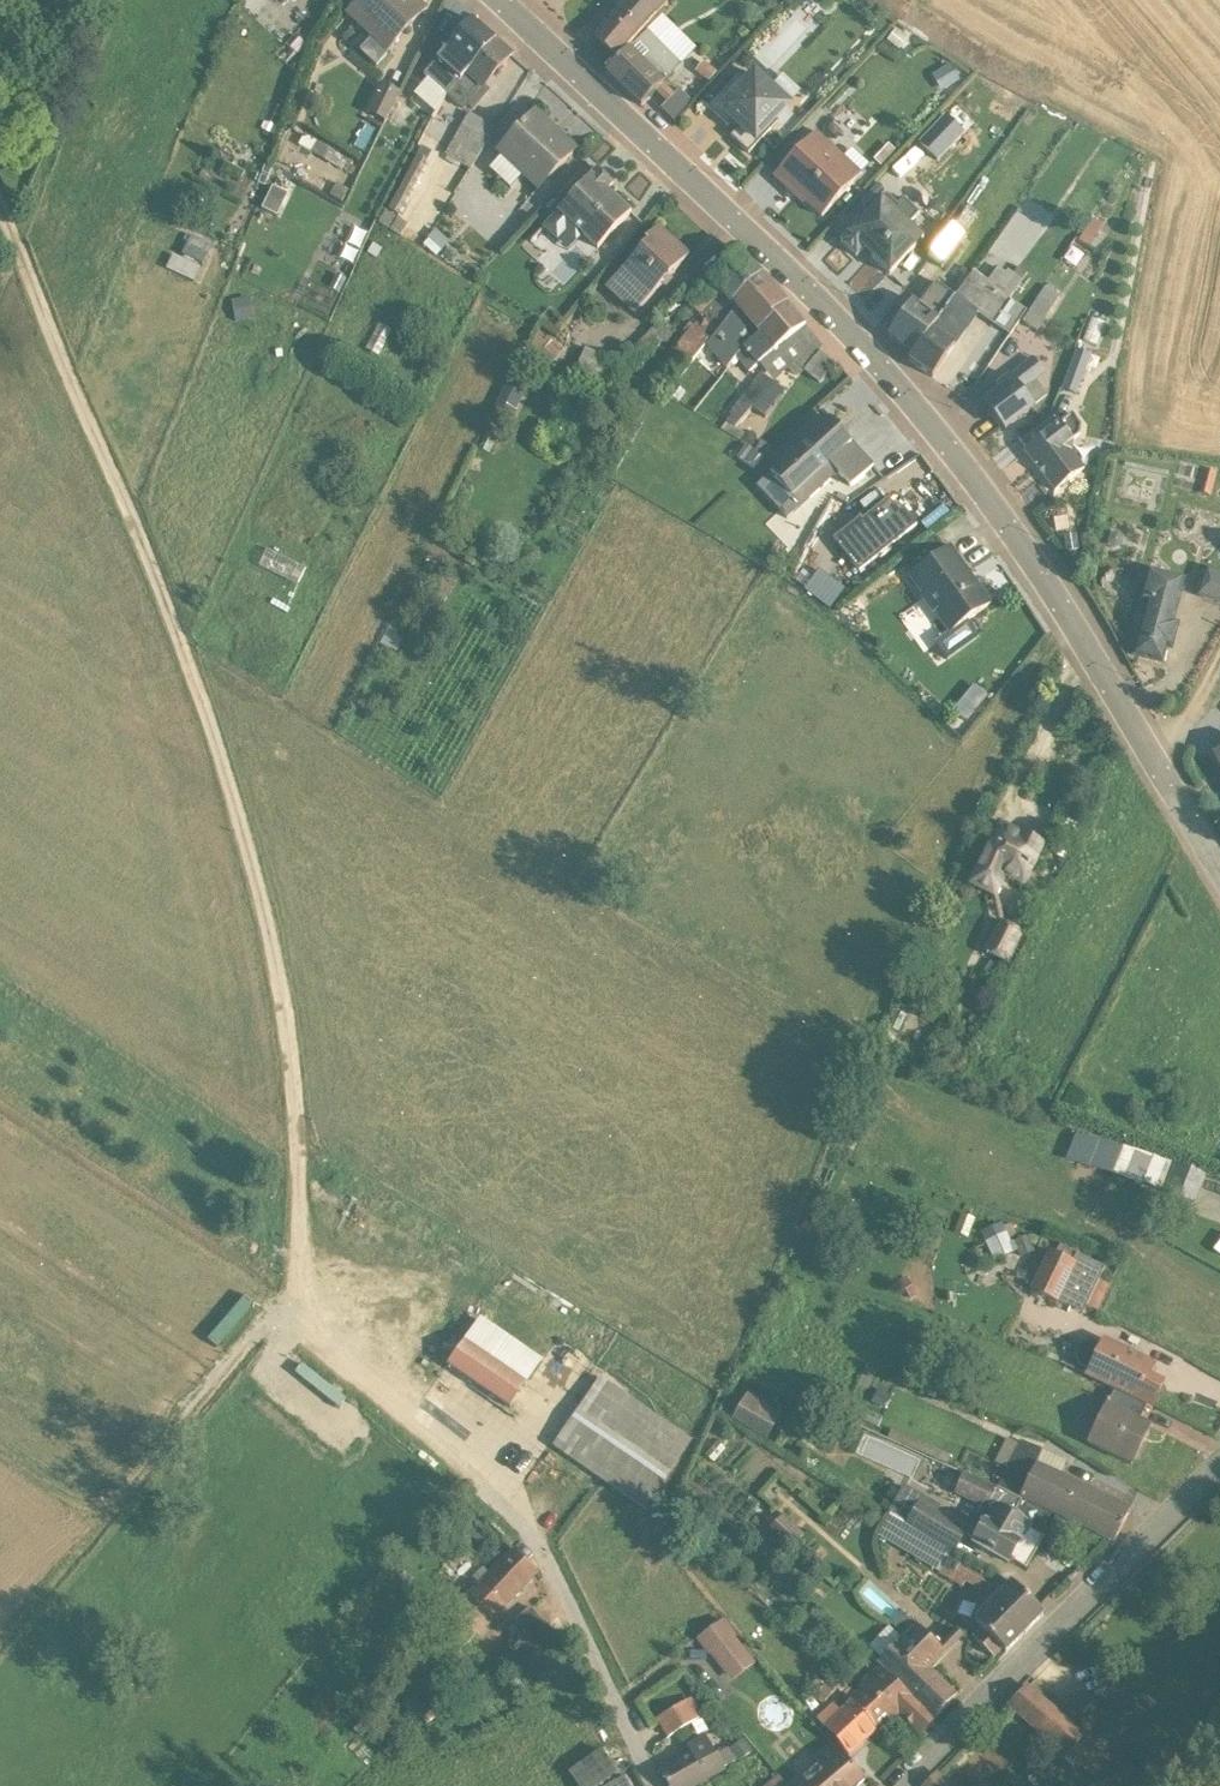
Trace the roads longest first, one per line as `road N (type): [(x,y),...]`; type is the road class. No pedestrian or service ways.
road 1 (track): [(282,1330),(298,1253),(299,1124),(284,1009),(218,761),(167,613),(0,218)]
road 2 (residential): [(490,0),(750,241),(905,405),(996,517),(1071,628),(1219,879)]
road 3 (track): [(477,1486),(282,1330),(254,1344),(0,1642)]
road 4 (residential): [(903,1785),(1219,1469)]
road 5 (unclassified): [(654,1785),(520,1517),(477,1486)]
road 6 (track): [(1219,666),(1157,770)]

